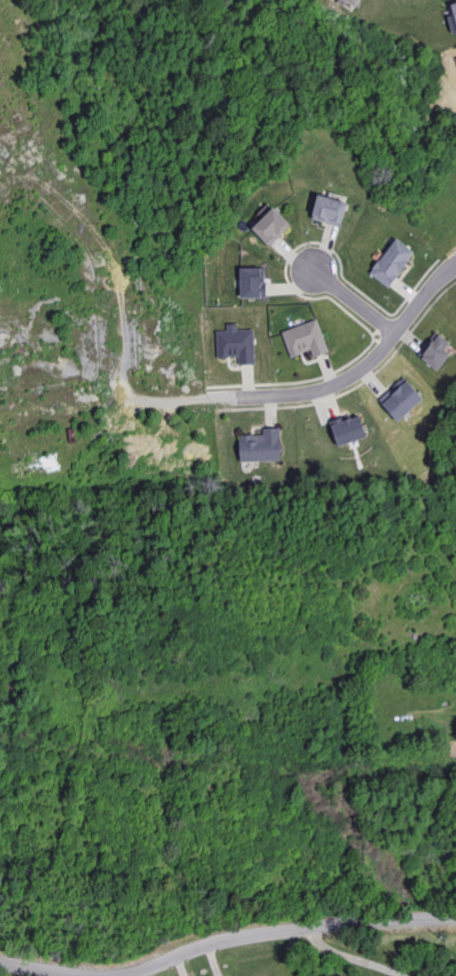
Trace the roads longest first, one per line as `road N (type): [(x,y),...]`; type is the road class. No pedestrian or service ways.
road 1 (residential): [(455,919),(257,931),(112,974),(0,960)]
road 2 (residential): [(395,335),(332,387),(236,399)]

